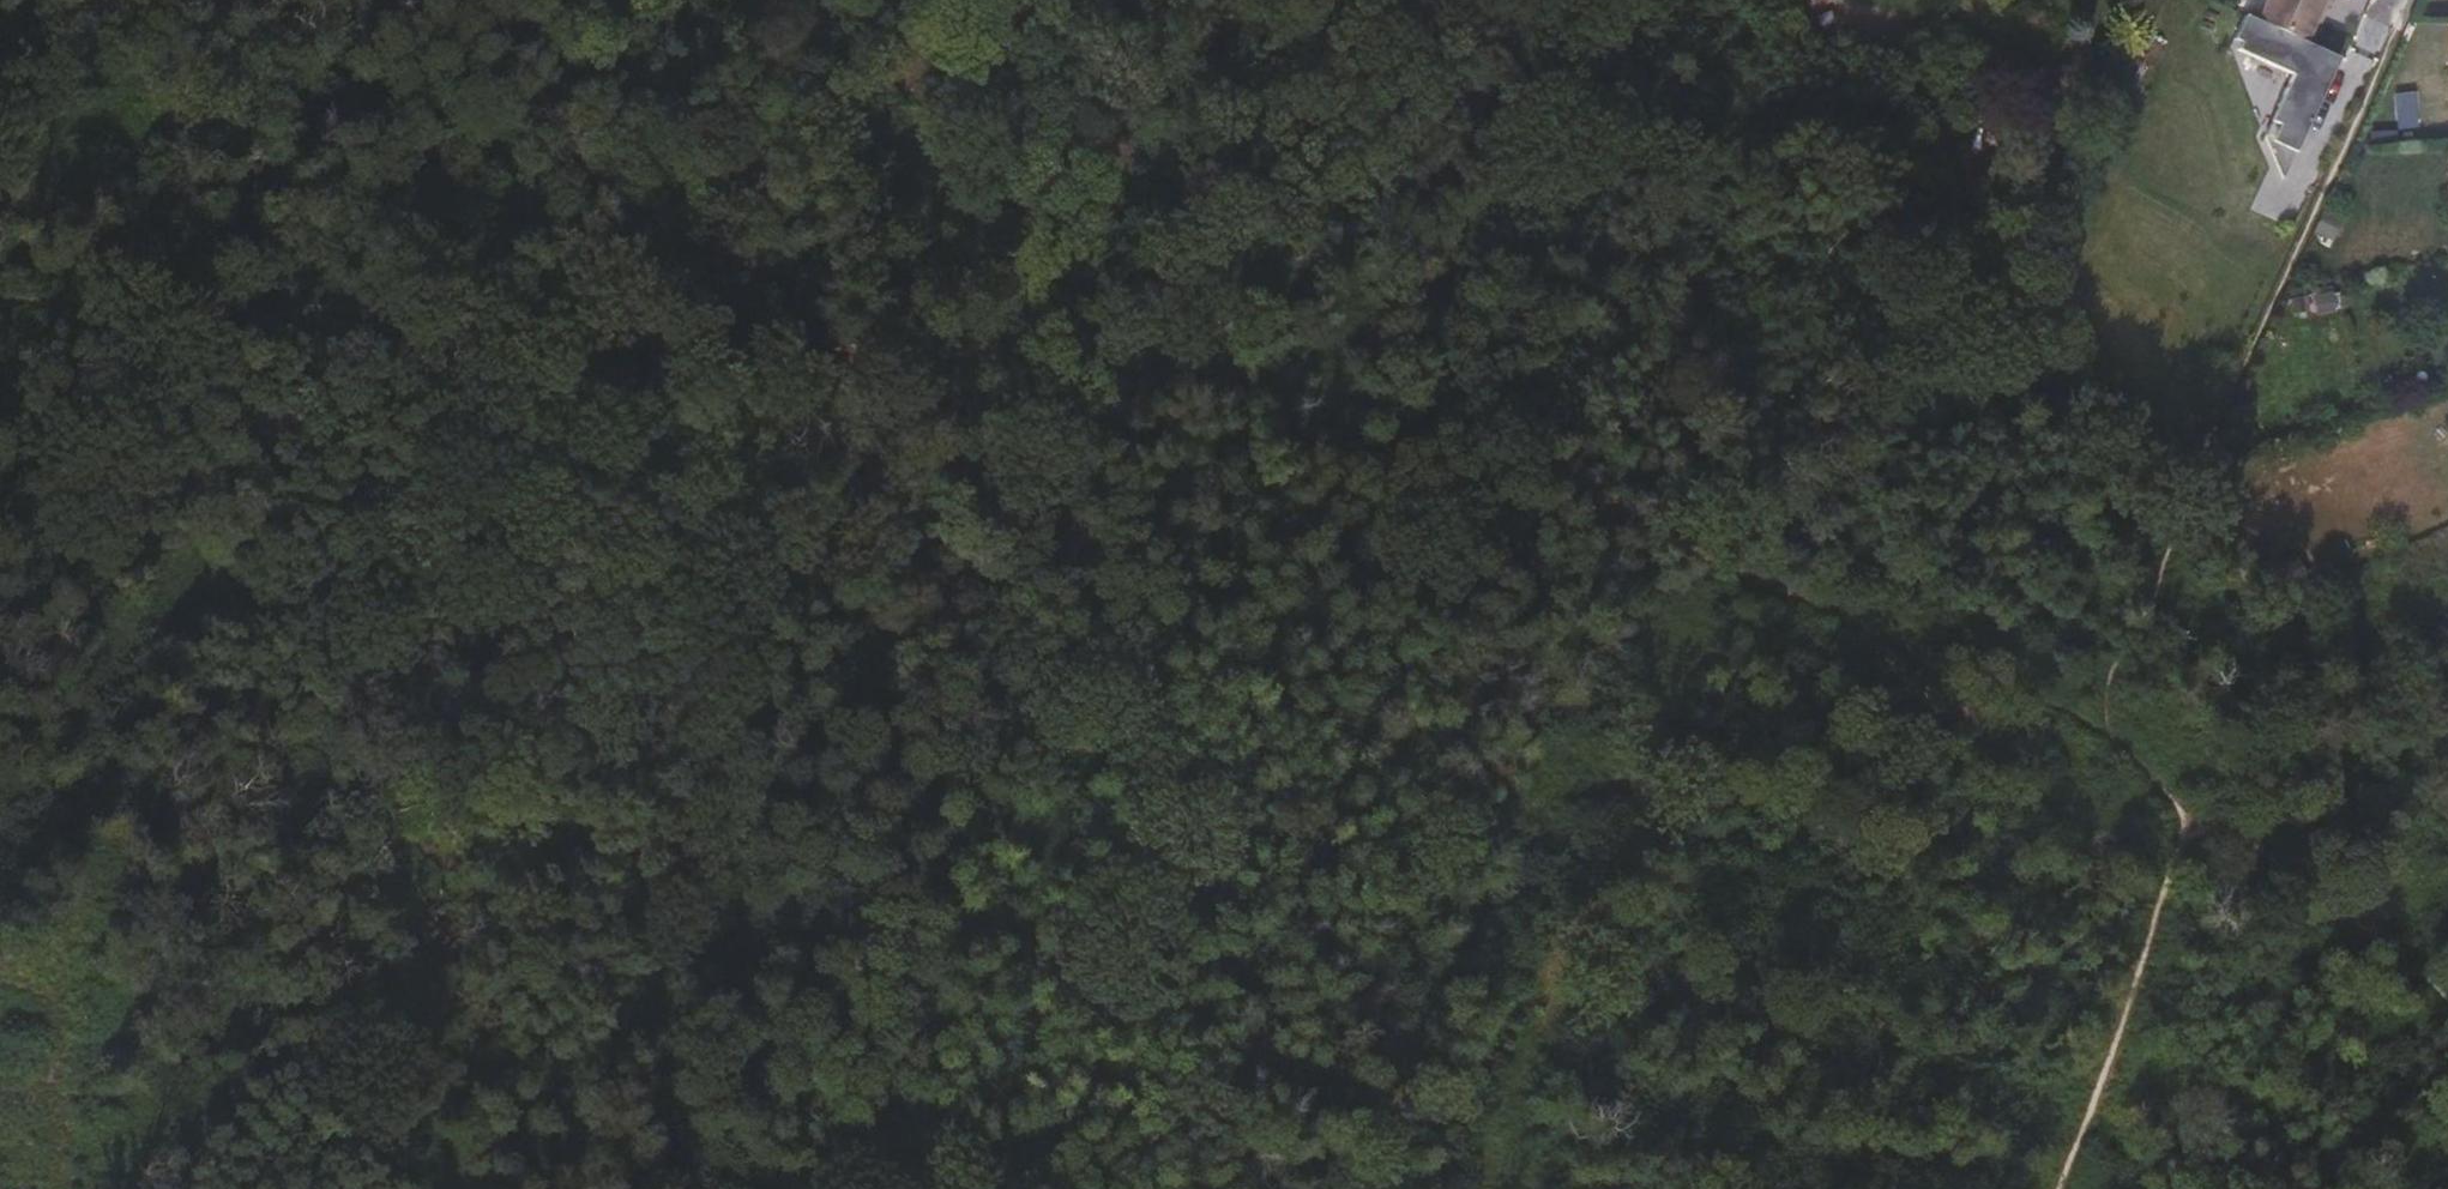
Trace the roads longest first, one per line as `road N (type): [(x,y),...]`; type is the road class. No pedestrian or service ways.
road 1 (track): [(2065,1188),(2179,852),(2173,788)]

